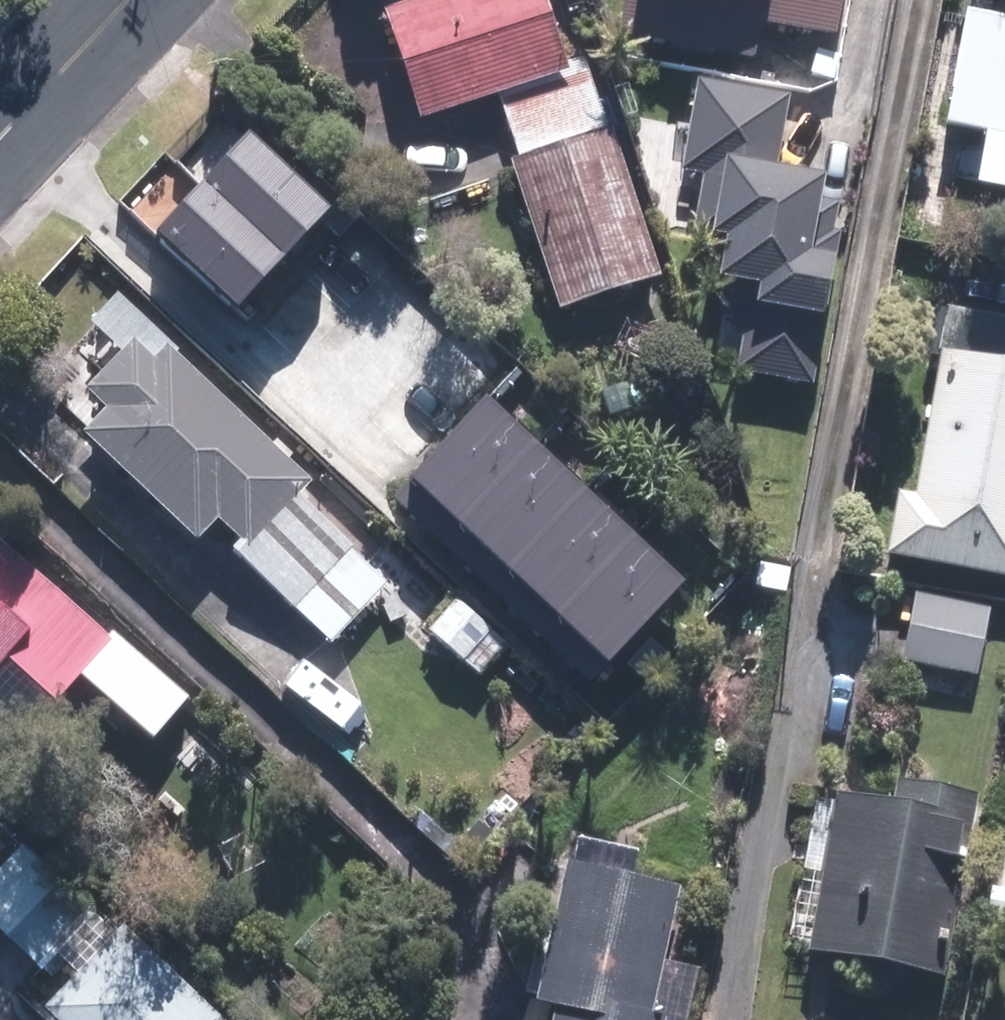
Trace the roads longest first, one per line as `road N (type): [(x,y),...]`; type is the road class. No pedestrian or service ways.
road 1 (tertiary): [(0,141),(133,0)]

